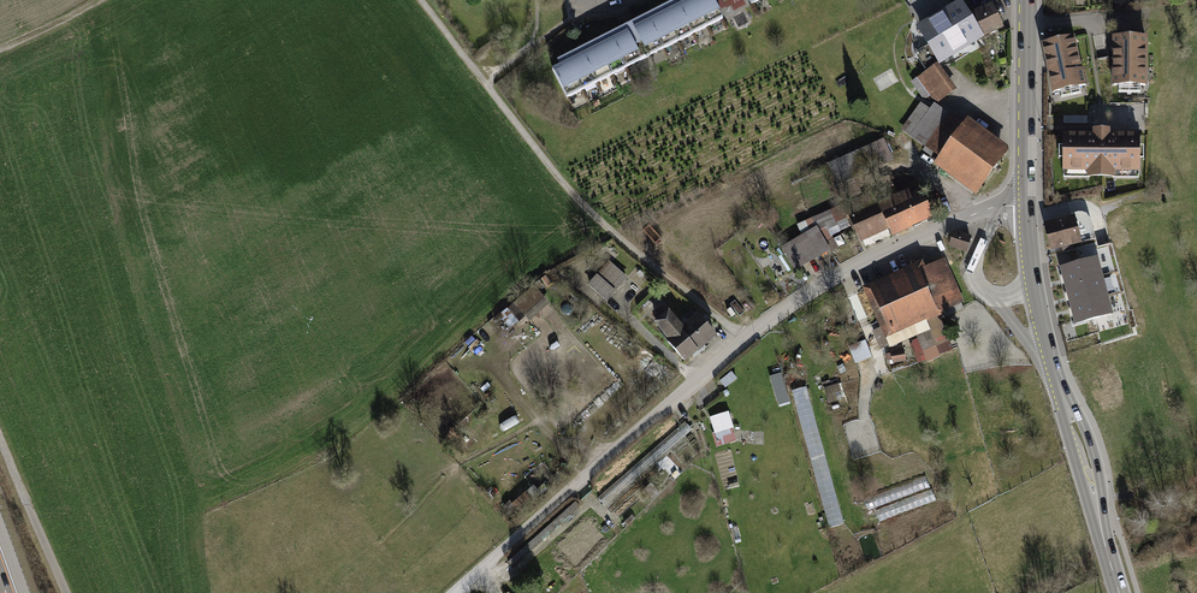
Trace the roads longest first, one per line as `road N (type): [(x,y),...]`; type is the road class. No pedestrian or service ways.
road 1 (residential): [(1027,203),(932,232),(795,302),(456,592)]
road 2 (track): [(746,340),(560,184),(424,0)]
road 3 (secondary): [(1027,0),(1027,203)]
road 4 (secondary): [(1027,203),(1035,295),(1058,388)]
road 5 (secondary): [(1105,546),(1099,468),(1058,388)]
road 6 (secondary): [(1058,388),(1105,546)]
road 7 (track): [(61,592),(0,439)]

